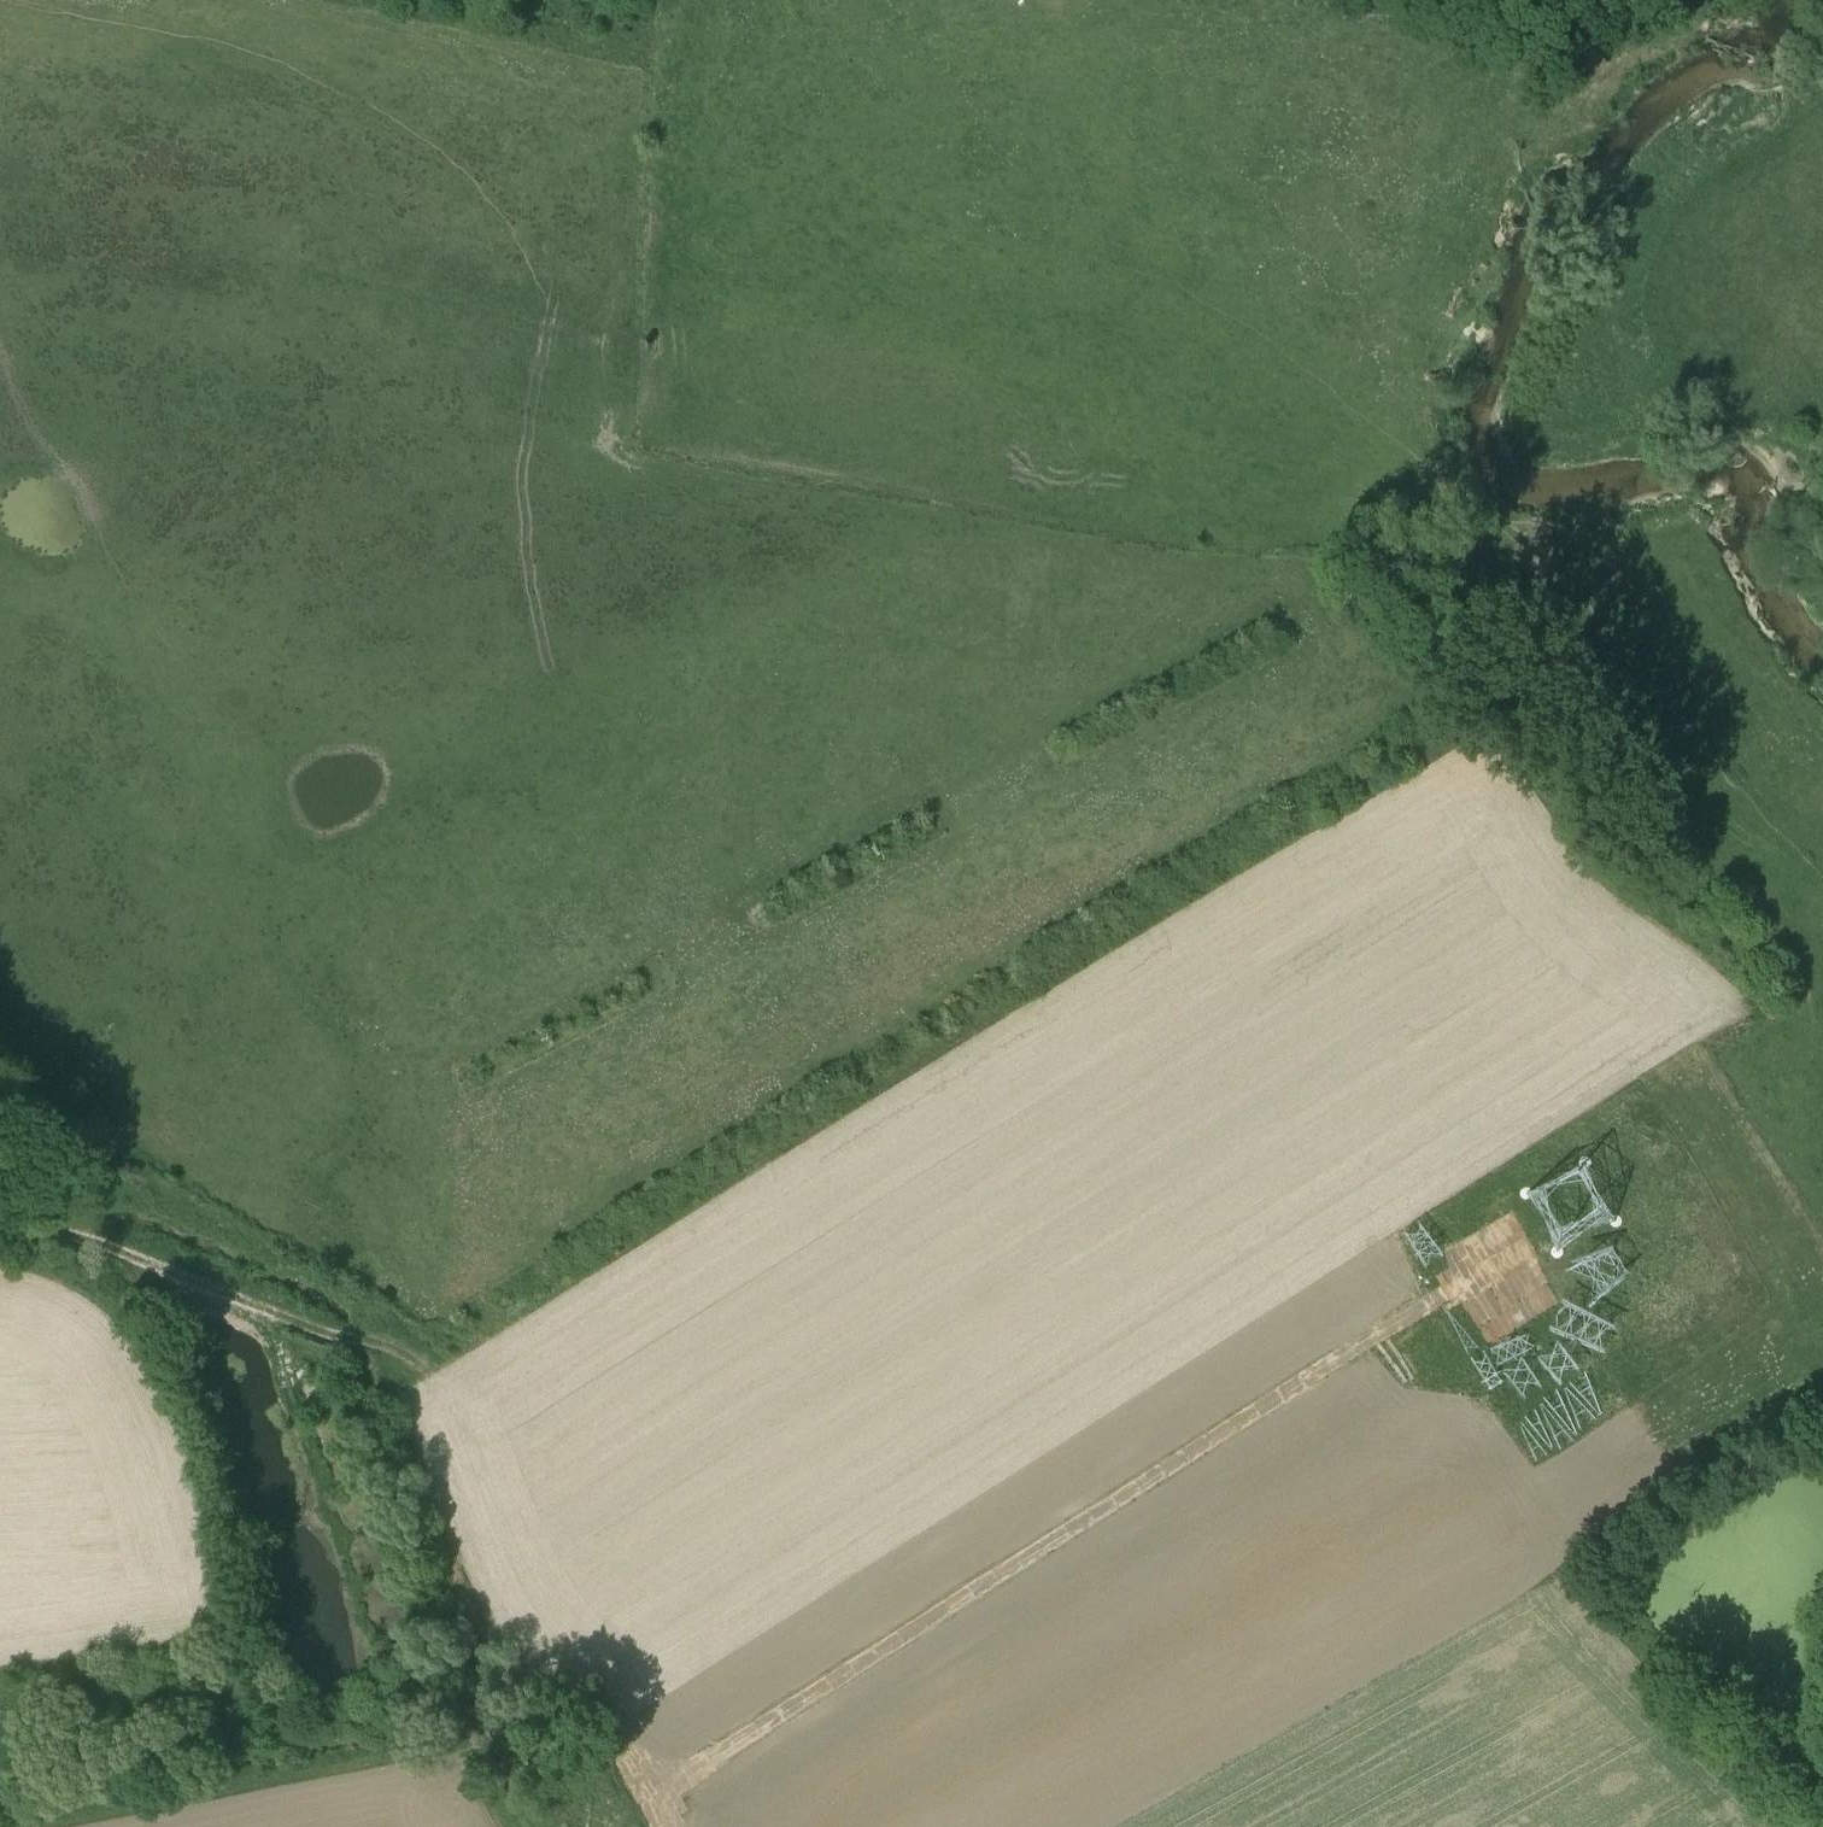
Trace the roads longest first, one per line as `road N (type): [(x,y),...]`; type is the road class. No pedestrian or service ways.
road 1 (track): [(430,1389),(408,1367),(98,1241),(0,1221)]

